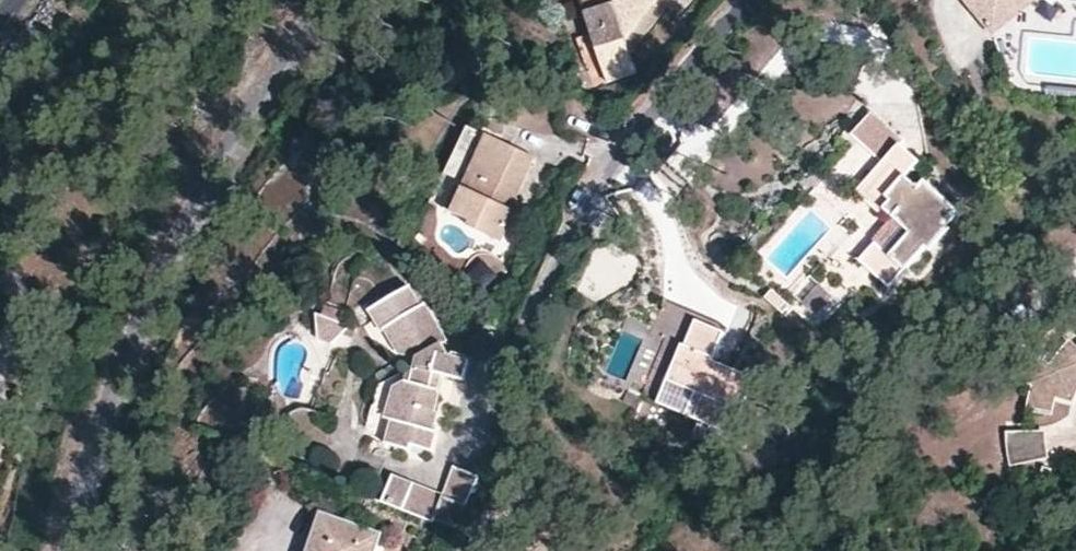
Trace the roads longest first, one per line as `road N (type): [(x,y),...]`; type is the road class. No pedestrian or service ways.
road 1 (residential): [(327,0),(204,192),(118,403),(81,550)]
road 2 (residential): [(527,341),(616,140),(746,0)]

